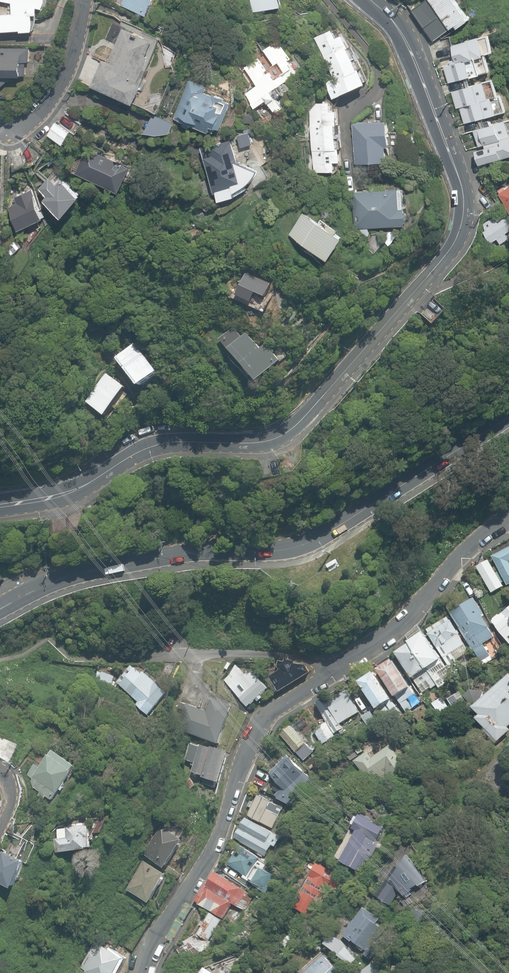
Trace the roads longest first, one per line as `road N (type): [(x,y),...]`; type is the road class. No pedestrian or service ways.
road 1 (secondary): [(369,0),(403,36),(461,193),(458,232),(446,253),(282,435),(160,444),(71,492),(0,505)]
road 2 (secondary): [(0,609),(83,572),(308,543),(508,416)]
road 3 (residential): [(142,972),(213,845),(259,725),(341,665)]
road 4 (residential): [(86,658),(327,657),(341,665)]
road 5 (residential): [(341,665),(389,636),(454,563),(508,518)]
road 6 (residential): [(87,0),(61,86),(14,132)]

